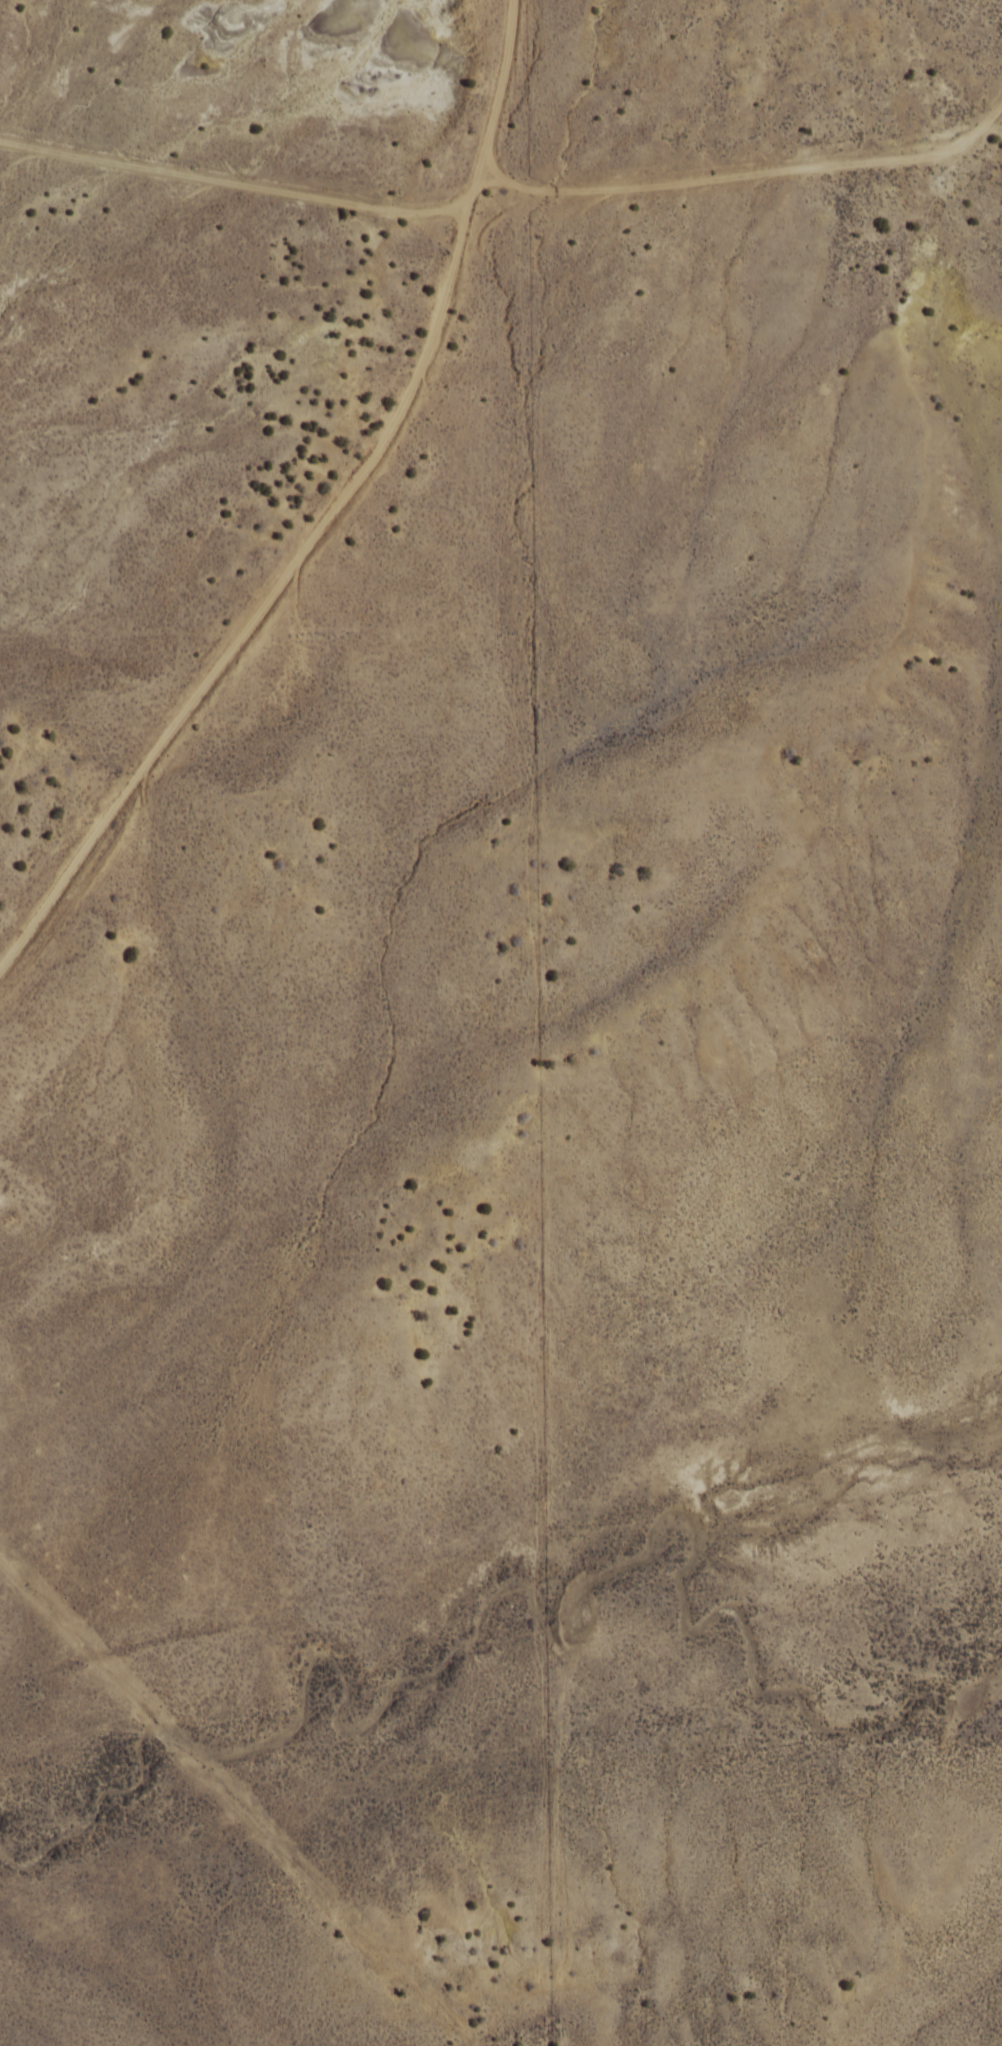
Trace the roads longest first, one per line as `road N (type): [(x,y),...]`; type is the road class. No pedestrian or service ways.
road 1 (track): [(0,976),(399,420),(520,47),(519,0)]

